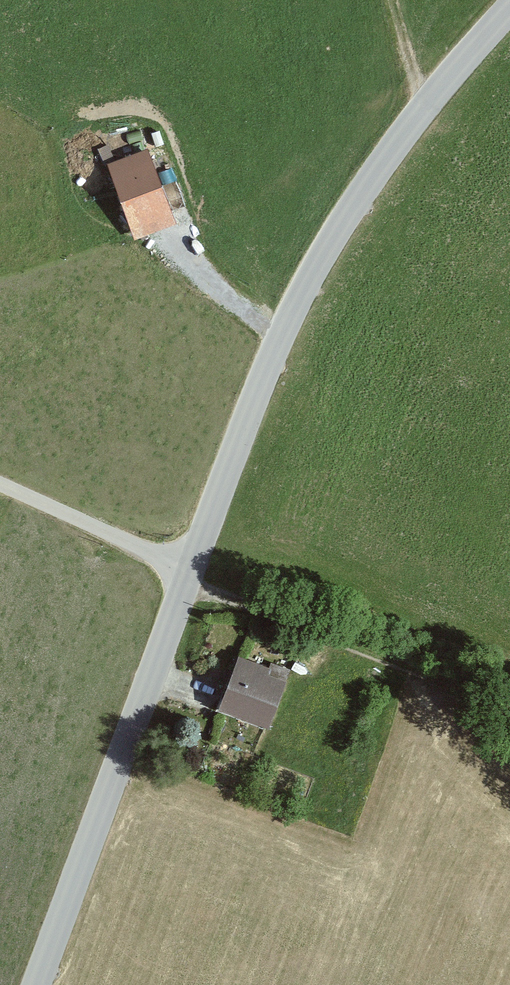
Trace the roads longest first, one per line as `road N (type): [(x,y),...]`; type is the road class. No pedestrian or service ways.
road 1 (tertiary): [(37,984),(187,573),(319,257),(407,127),(509,8)]
road 2 (track): [(184,583),(414,673)]

